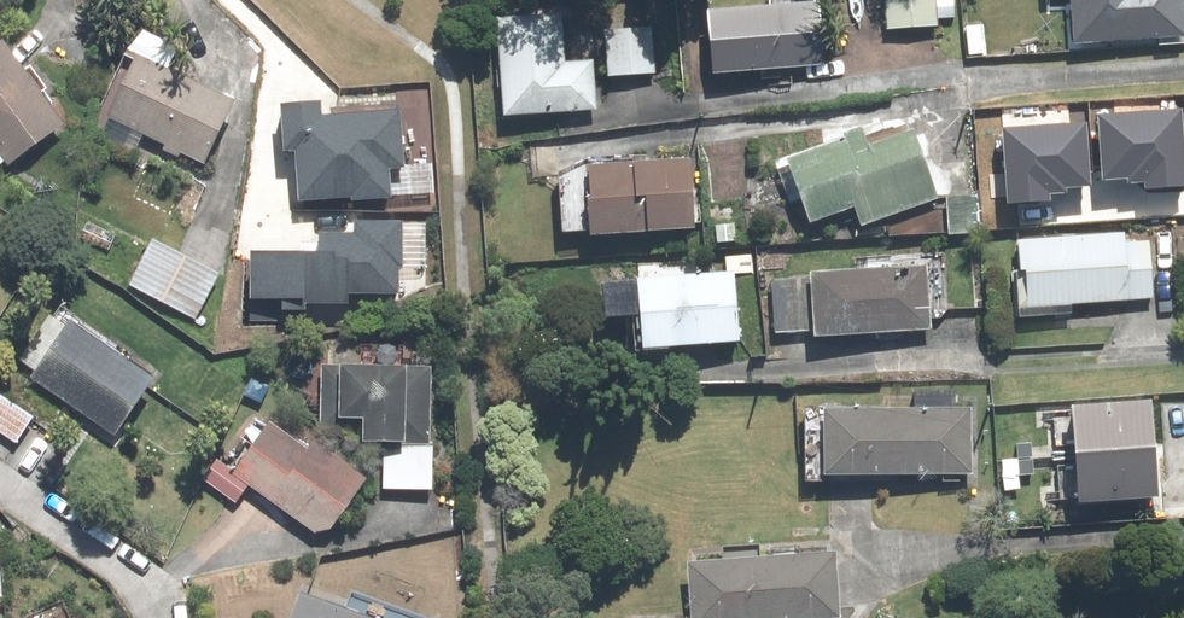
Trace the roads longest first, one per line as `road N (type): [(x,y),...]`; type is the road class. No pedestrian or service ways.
road 1 (residential): [(156,617),(135,586),(0,480)]

